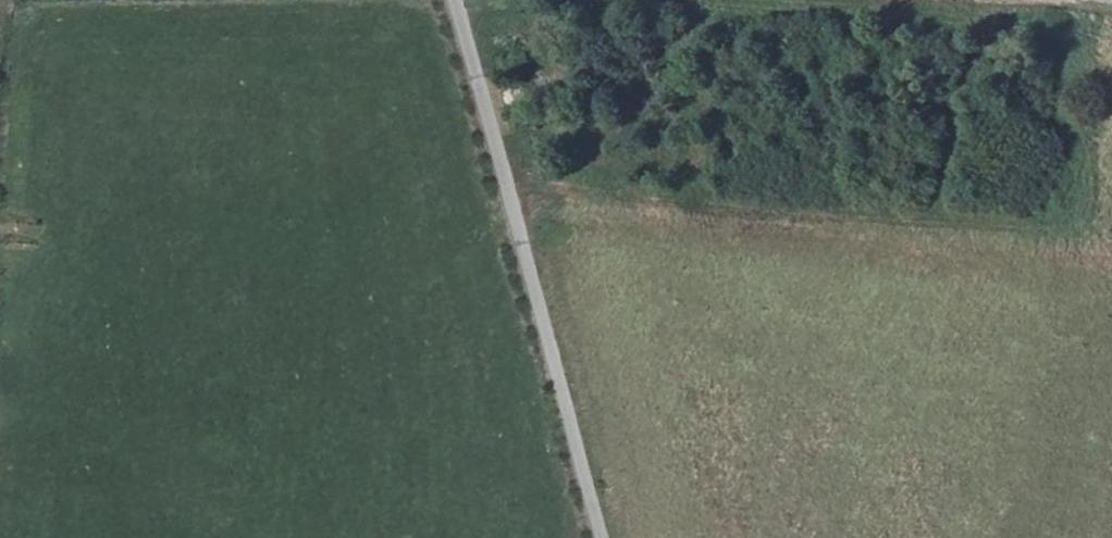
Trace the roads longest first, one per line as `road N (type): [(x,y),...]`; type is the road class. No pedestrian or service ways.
road 1 (unclassified): [(447,0),(602,537)]

